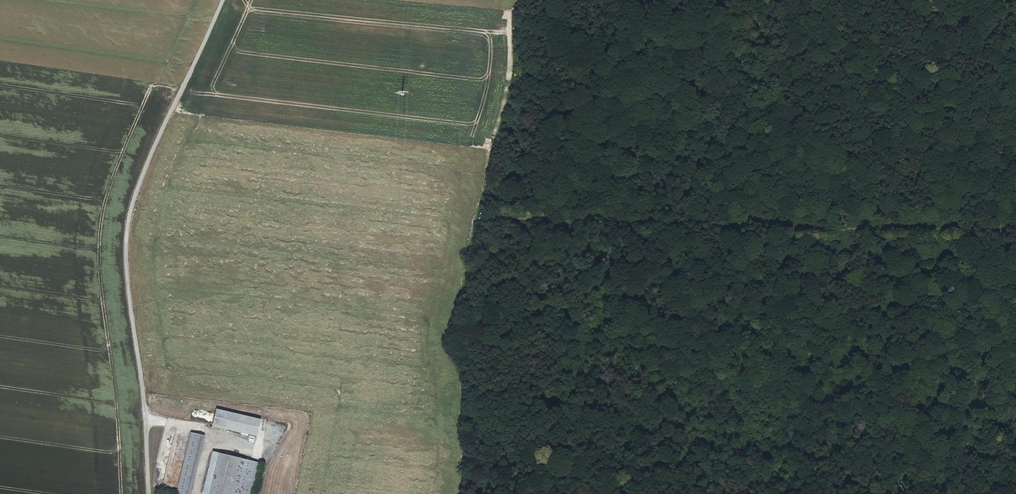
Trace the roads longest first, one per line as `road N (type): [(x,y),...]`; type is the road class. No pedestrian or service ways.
road 1 (track): [(851,0),(560,236),(552,252),(552,320),(656,434),(667,453),(670,493)]
road 2 (residential): [(148,493),(128,222),(220,0)]
road 3 (track): [(1015,171),(968,493)]

